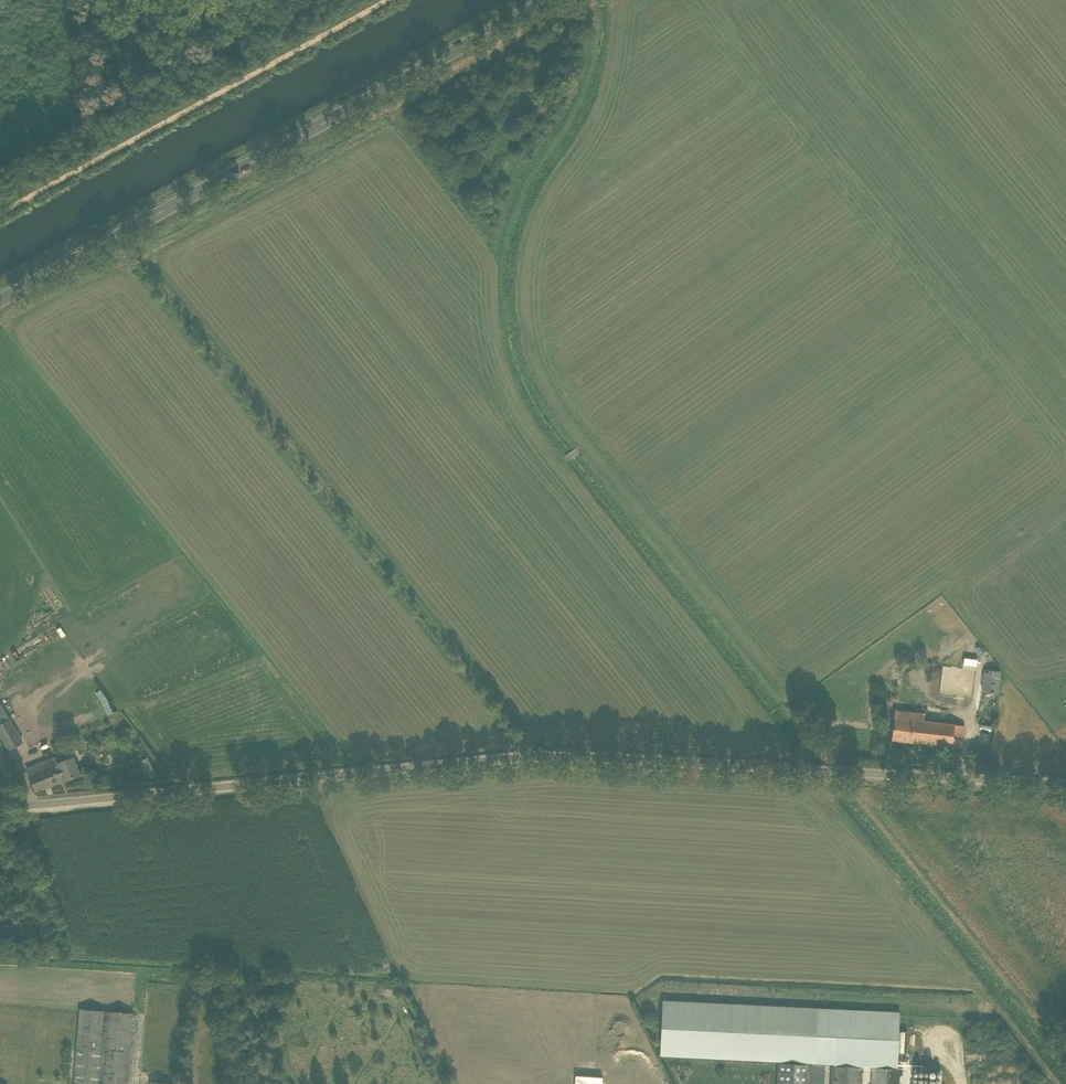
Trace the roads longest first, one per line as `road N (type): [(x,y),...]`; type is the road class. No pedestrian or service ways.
road 1 (unclassified): [(0,808),(570,757),(1065,784)]
road 2 (track): [(530,760),(526,740),(141,263)]
road 3 (primary): [(0,304),(550,0)]

